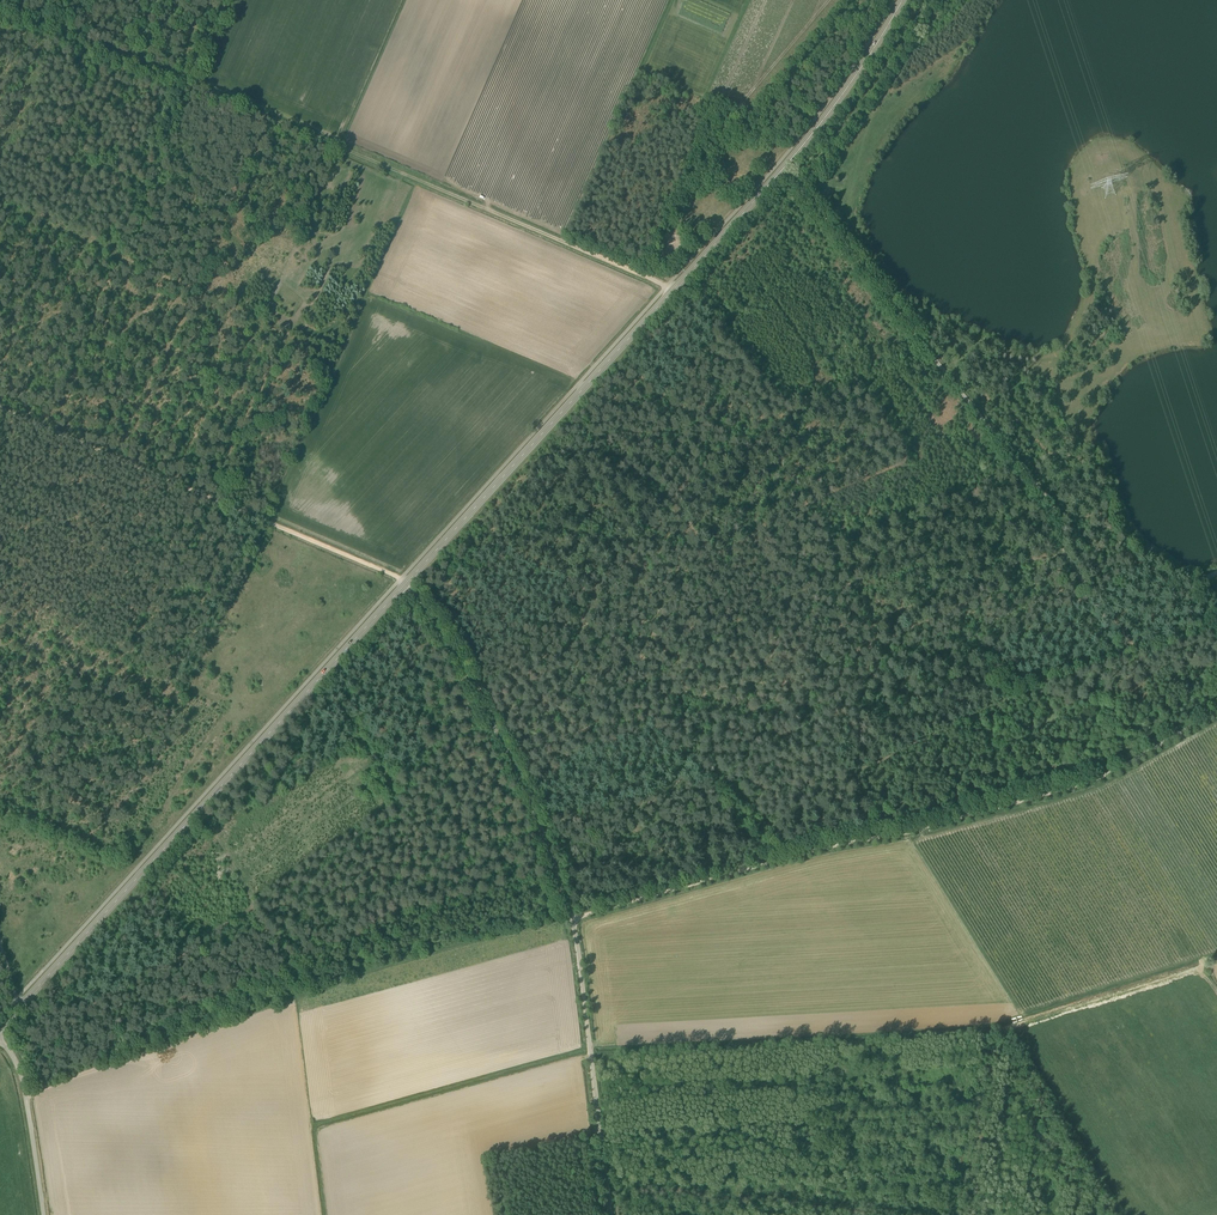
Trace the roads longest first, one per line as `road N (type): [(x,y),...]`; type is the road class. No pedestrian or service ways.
road 1 (track): [(0,2),(650,277)]
road 2 (unclassified): [(610,1214),(567,902),(512,762),(405,587)]
road 3 (track): [(1117,663),(1056,540),(1053,504),(784,171)]
road 4 (secondary): [(0,1028),(405,587)]
road 5 (track): [(220,503),(224,464),(284,335),(0,197)]
road 6 (track): [(405,587),(0,409)]
road 7 (track): [(194,817),(216,836),(256,915),(279,934),(416,849),(451,840),(528,796)]
road 8 (secondary): [(405,587),(675,290)]
road 9 (secondary): [(675,290),(820,128),(903,0)]
road 10 (track): [(1216,713),(1082,784),(882,838)]
road 11 (track): [(882,838),(572,919)]
road 12 (track): [(256,915),(242,914),(143,973),(16,1062)]
road 13 (track): [(1060,549),(899,635),(892,642),(901,670)]
road 14 (track): [(402,174),(373,195),(359,238),(342,247),(290,330),(292,340),(281,340)]
road 15 (track): [(1086,601),(988,656),(886,676)]
road 16 (track): [(618,653),(595,673),(560,660),(535,672),(571,724),(587,733),(625,729)]
road 17 (track): [(826,697),(713,737),(686,736),(650,711)]
road 18 (unclassified): [(44,1214),(22,1078),(0,1040)]
road 19 (track): [(588,597),(517,559),(472,513)]
road 20 (track): [(650,711),(623,677),(588,597)]
road 21 (track): [(665,241),(713,124)]

